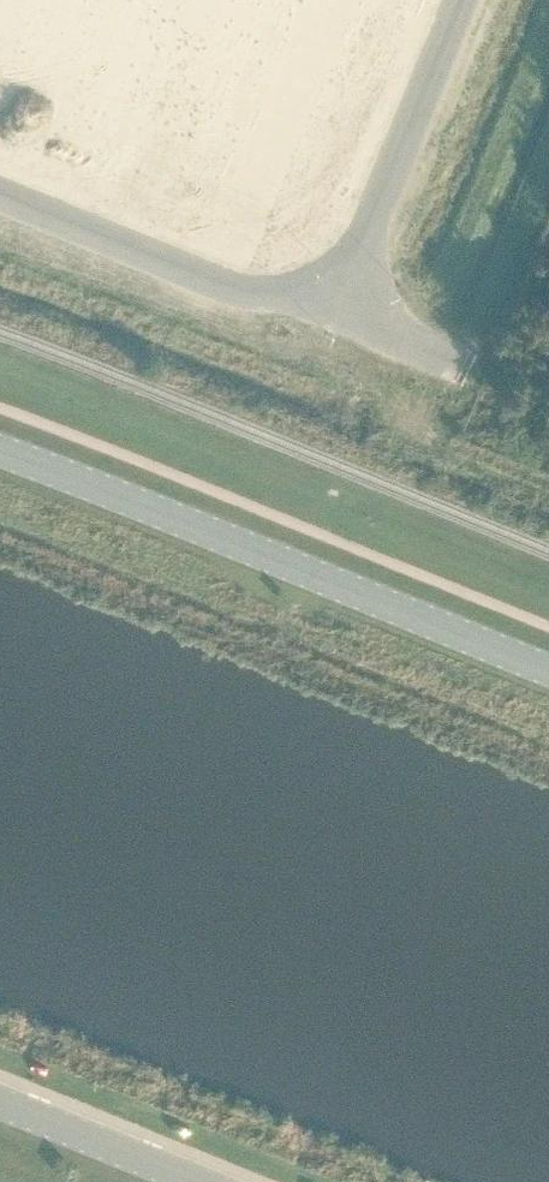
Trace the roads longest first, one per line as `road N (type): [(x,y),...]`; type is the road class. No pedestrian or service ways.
road 1 (tertiary): [(548,666),(0,449)]
road 2 (unclassified): [(0,192),(263,288),(317,281),(352,254),(359,237)]
road 3 (unclassified): [(359,237),(456,0)]
road 4 (tertiary): [(202,1181),(0,1100)]

